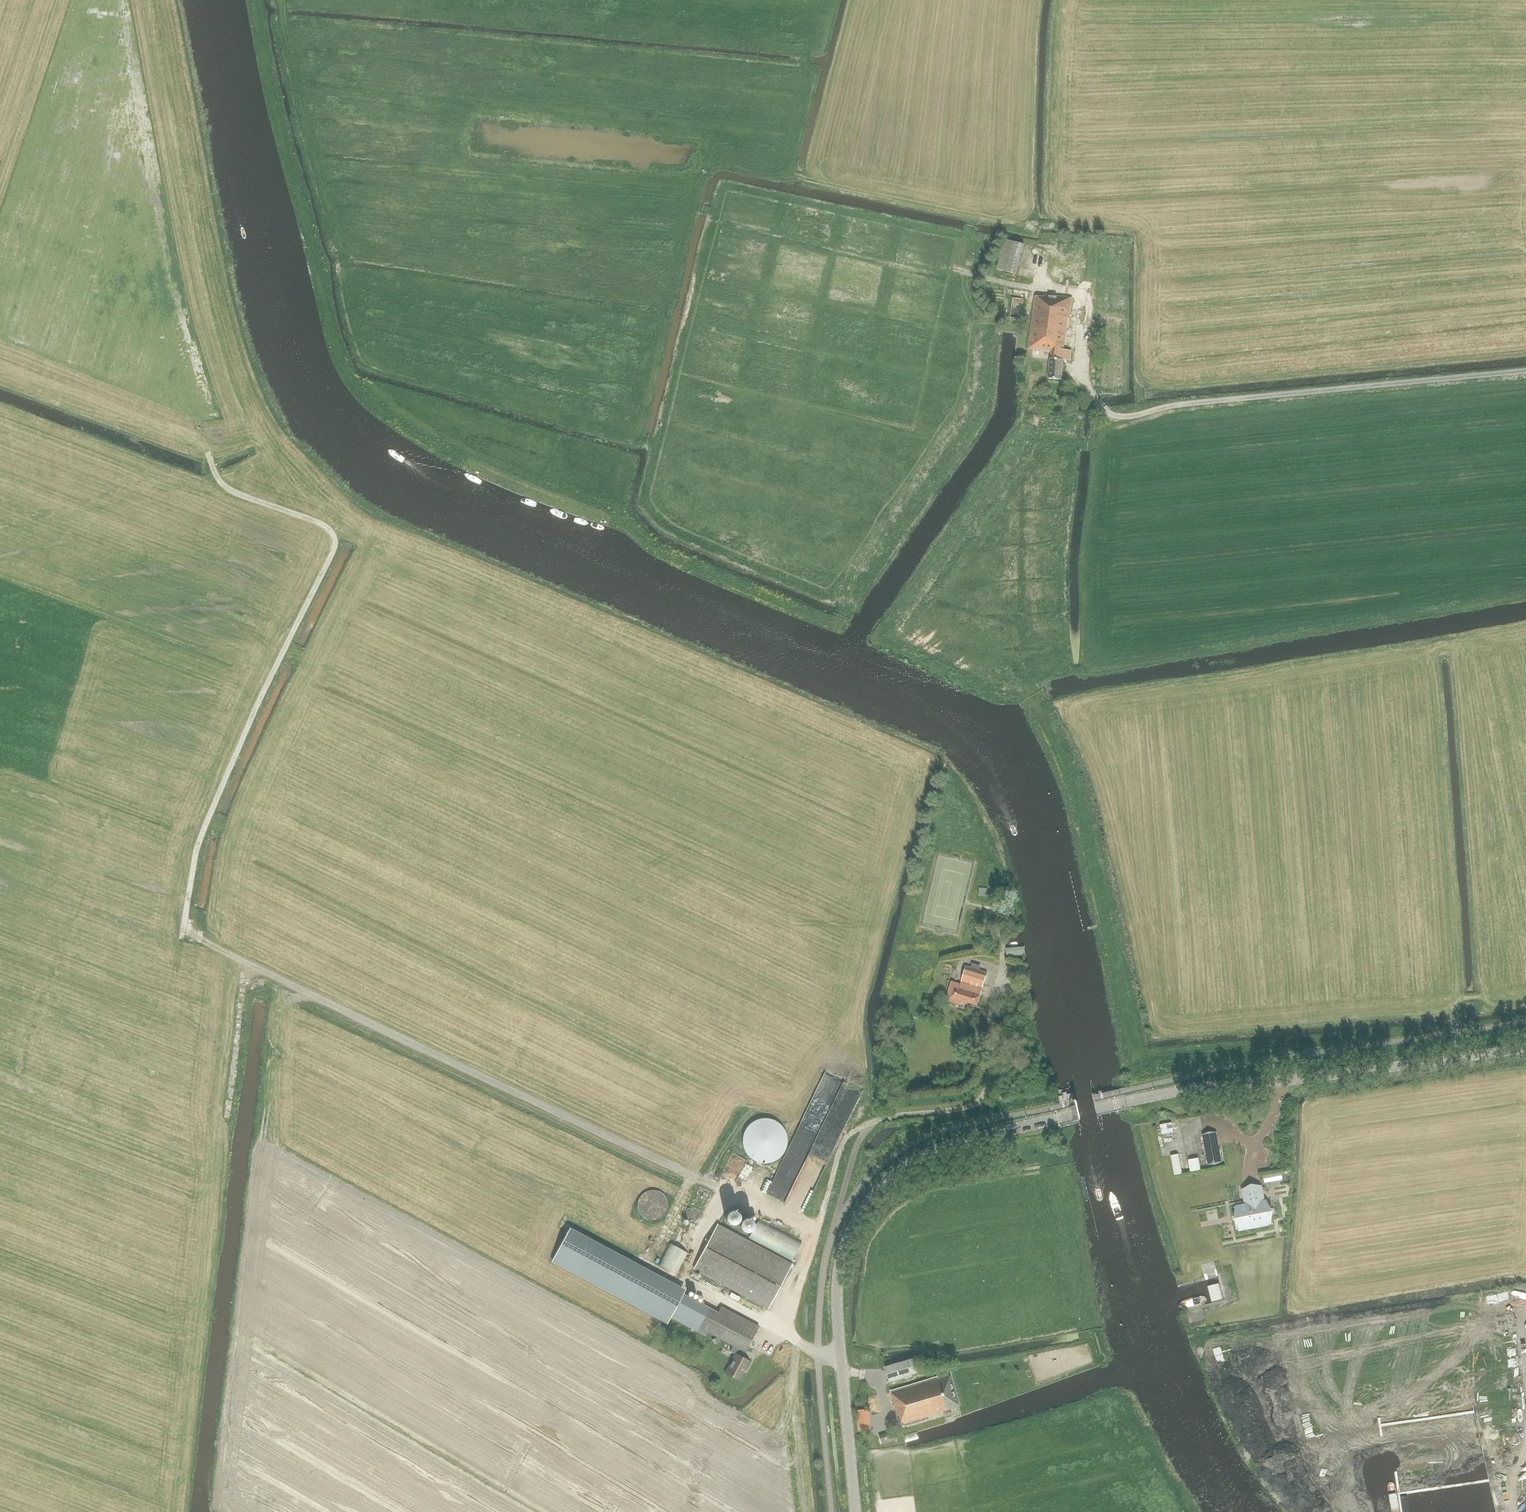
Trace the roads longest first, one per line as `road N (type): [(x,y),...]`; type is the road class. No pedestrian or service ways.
road 1 (track): [(727,1192),(183,929),(203,832),(336,542),(323,524),(225,486),(208,455)]
road 2 (secondary): [(856,1511),(839,1269),(863,1210),(906,1165),(961,1141),(1181,1091),(1525,1048)]
road 3 (track): [(1083,326),(1084,294),(956,268)]
road 4 (track): [(228,1117),(249,964)]
road 5 (track): [(865,1125),(840,1149),(813,1232)]

